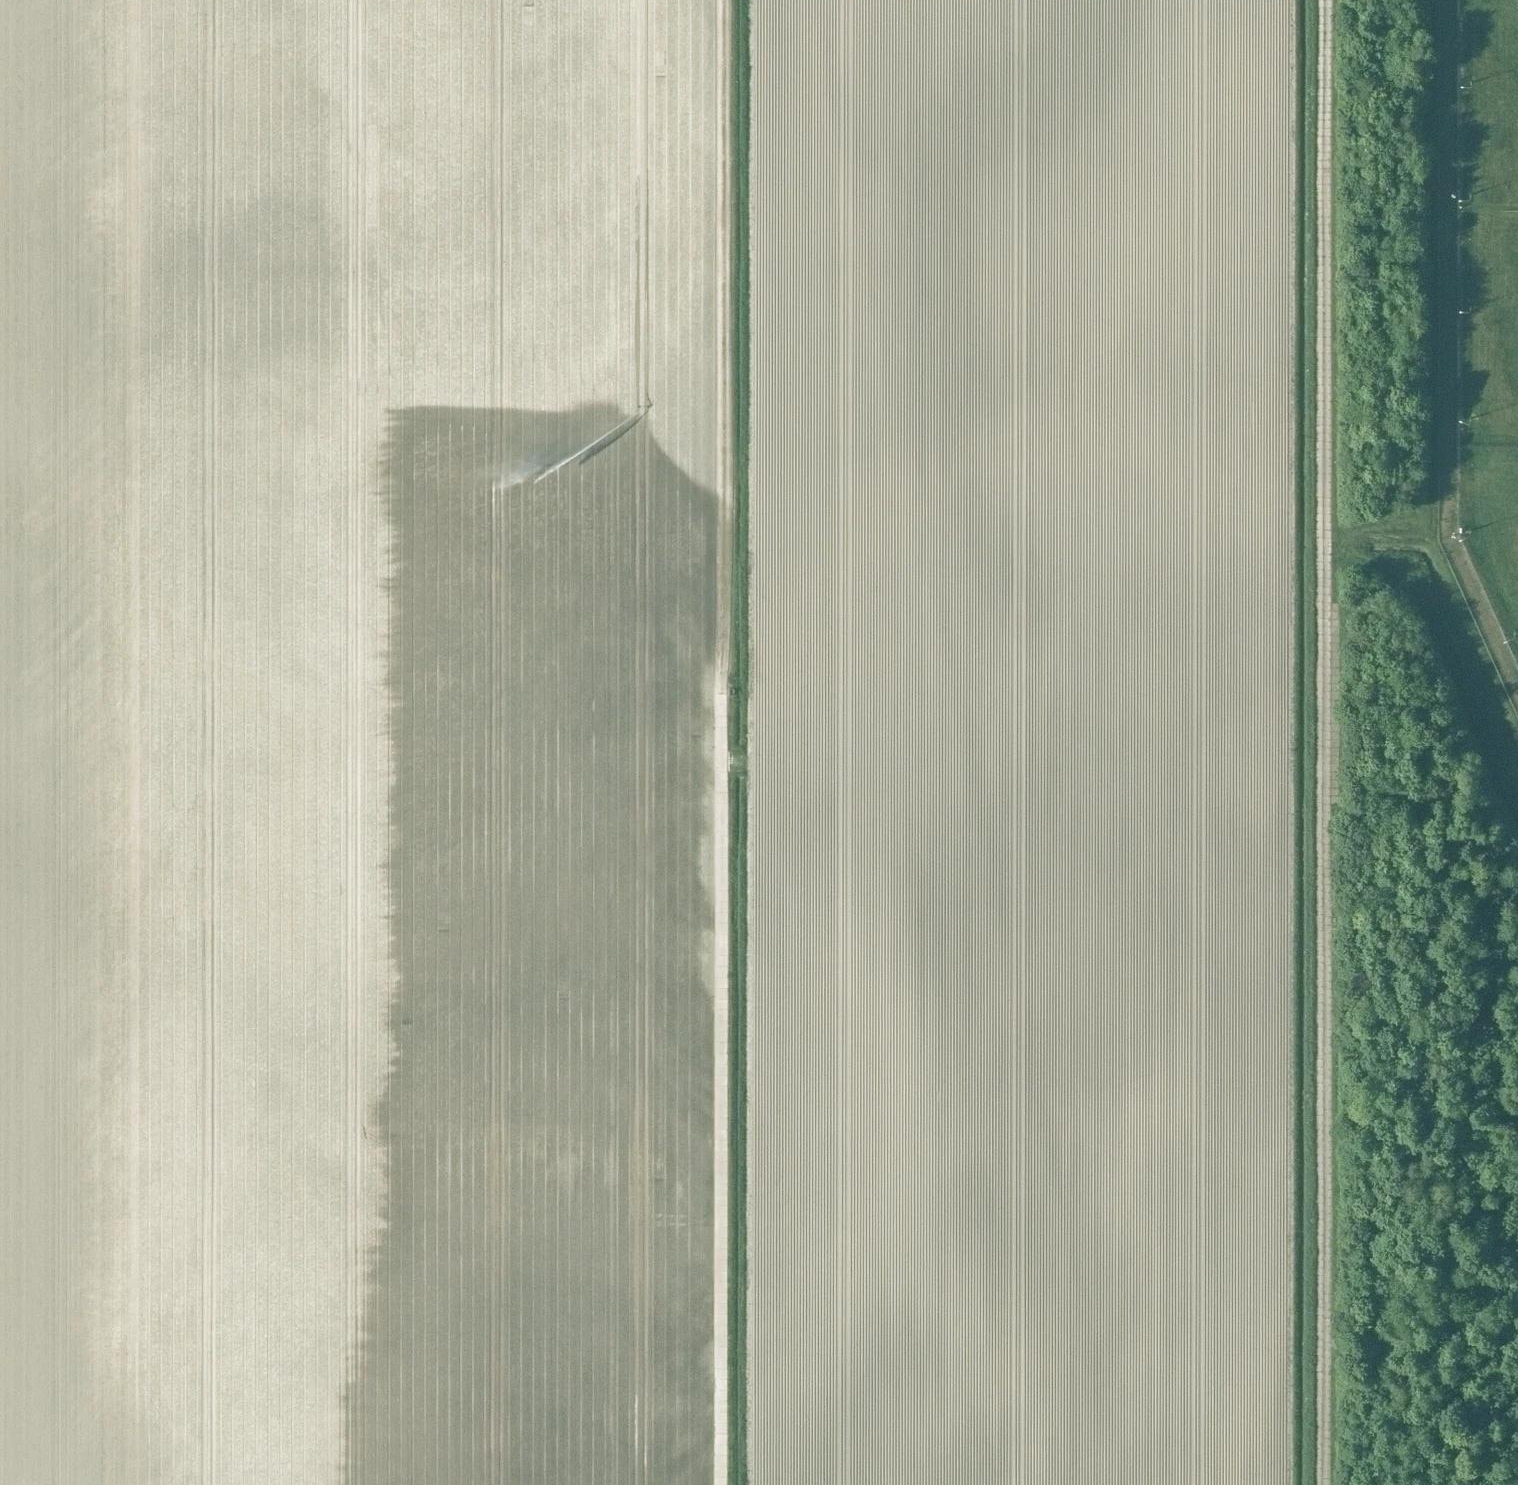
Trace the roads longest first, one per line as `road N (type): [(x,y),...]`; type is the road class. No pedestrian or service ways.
road 1 (track): [(1313,0),(1312,1484)]

